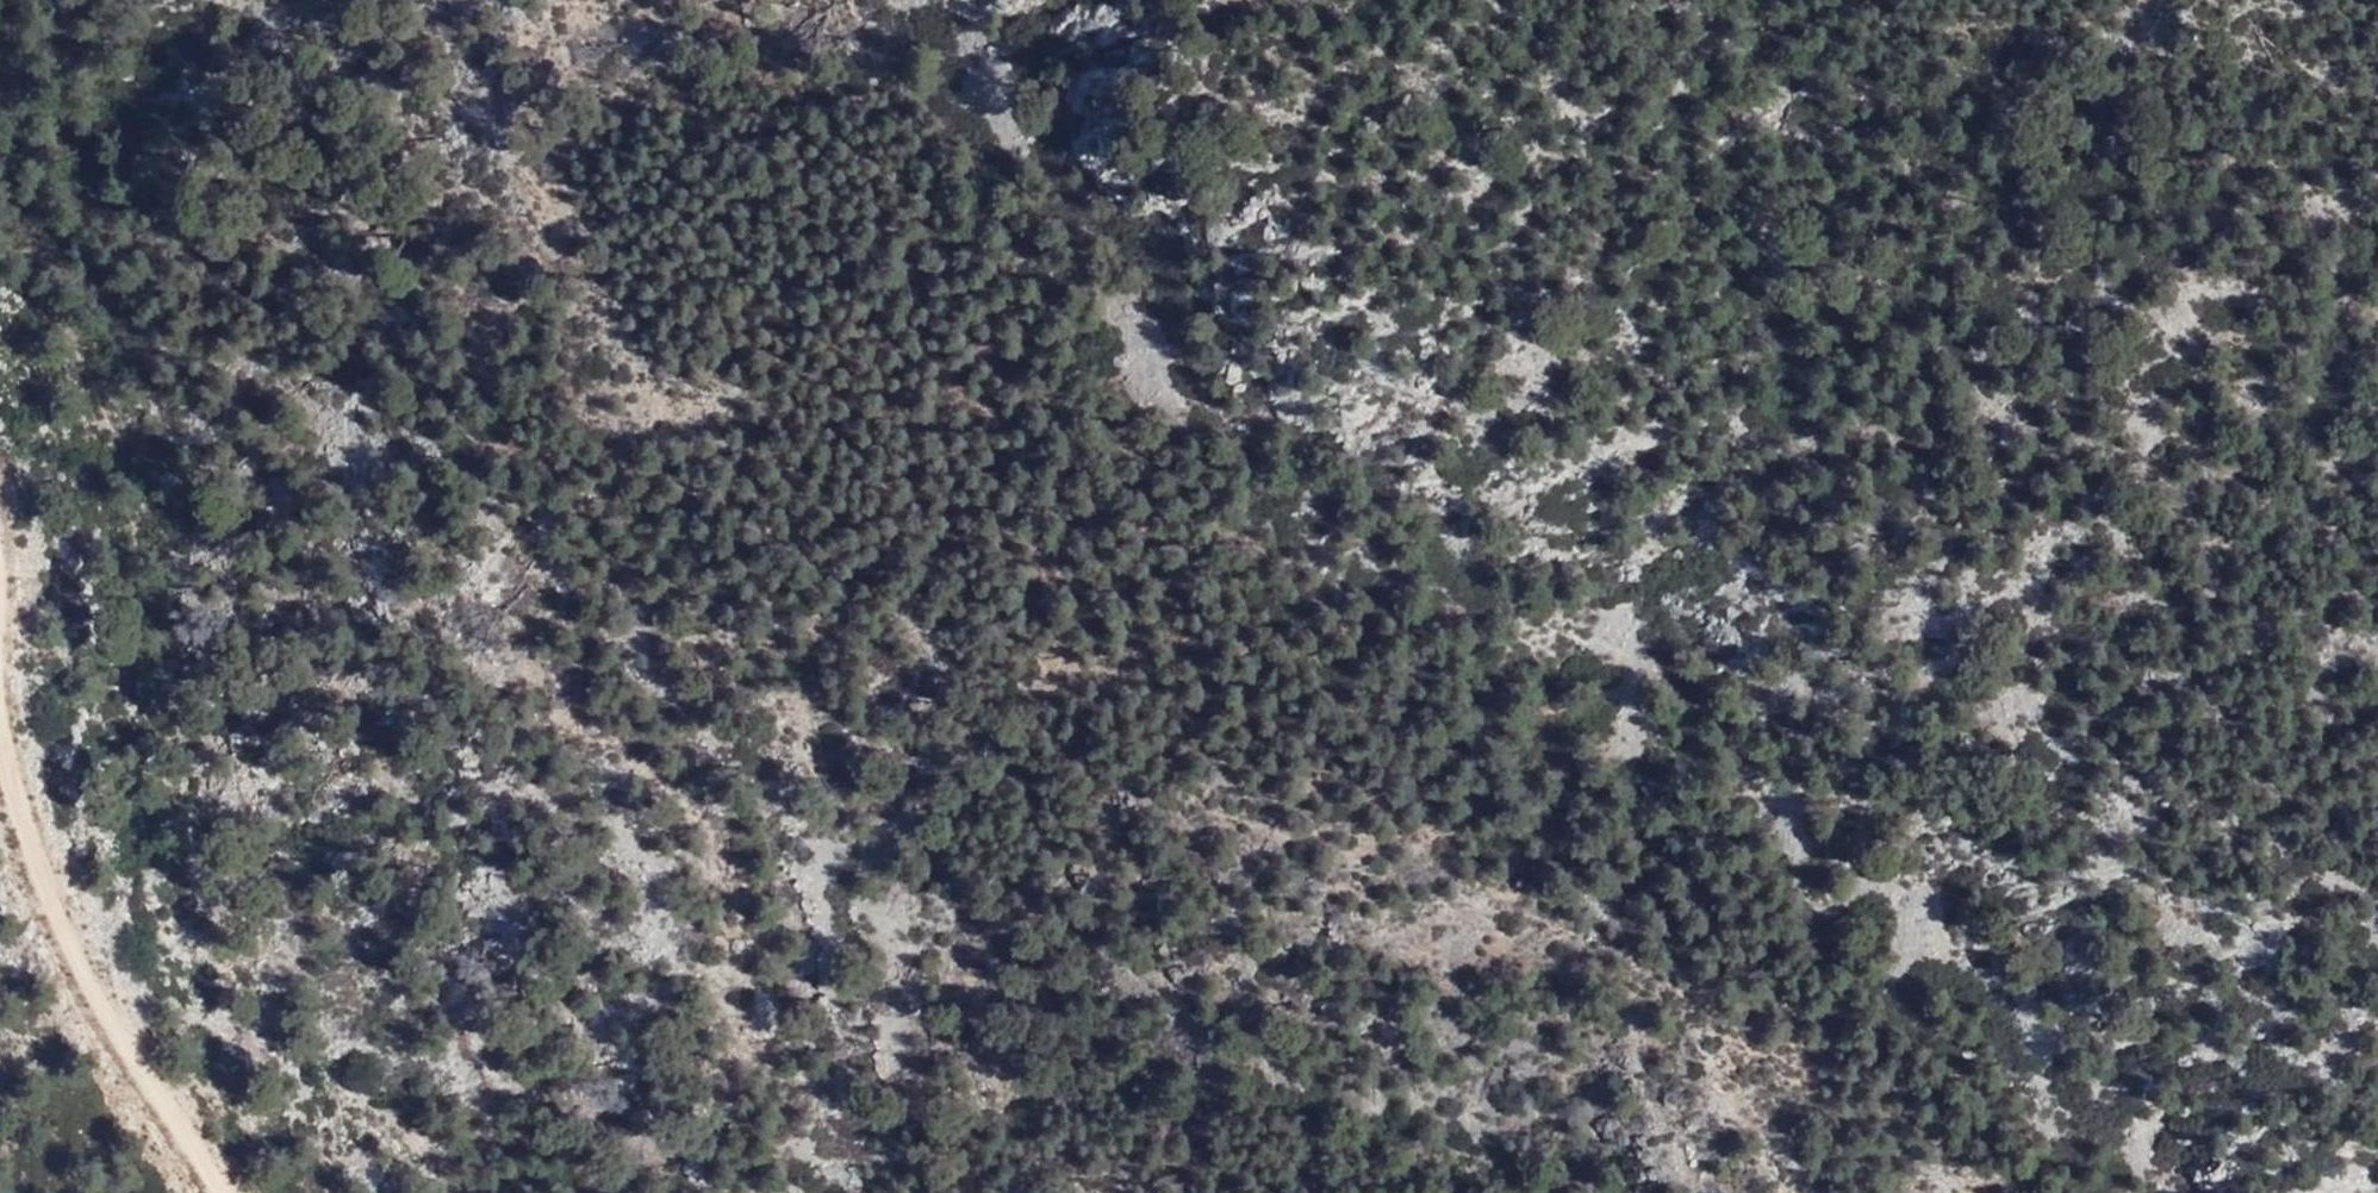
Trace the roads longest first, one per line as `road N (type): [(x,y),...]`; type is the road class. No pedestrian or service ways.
road 1 (track): [(0,820),(55,947),(207,1192)]

